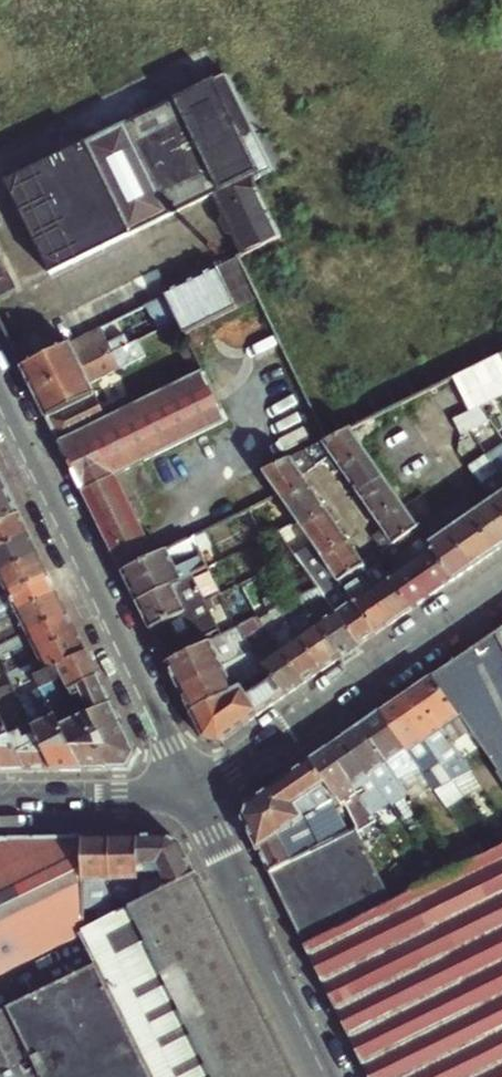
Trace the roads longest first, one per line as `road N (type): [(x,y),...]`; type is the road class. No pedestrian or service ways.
road 1 (tertiary): [(191,790),(0,391)]
road 2 (residential): [(191,790),(233,770),(501,583)]
road 3 (tertiary): [(325,1076),(191,790)]
road 4 (residential): [(0,801),(191,790)]

